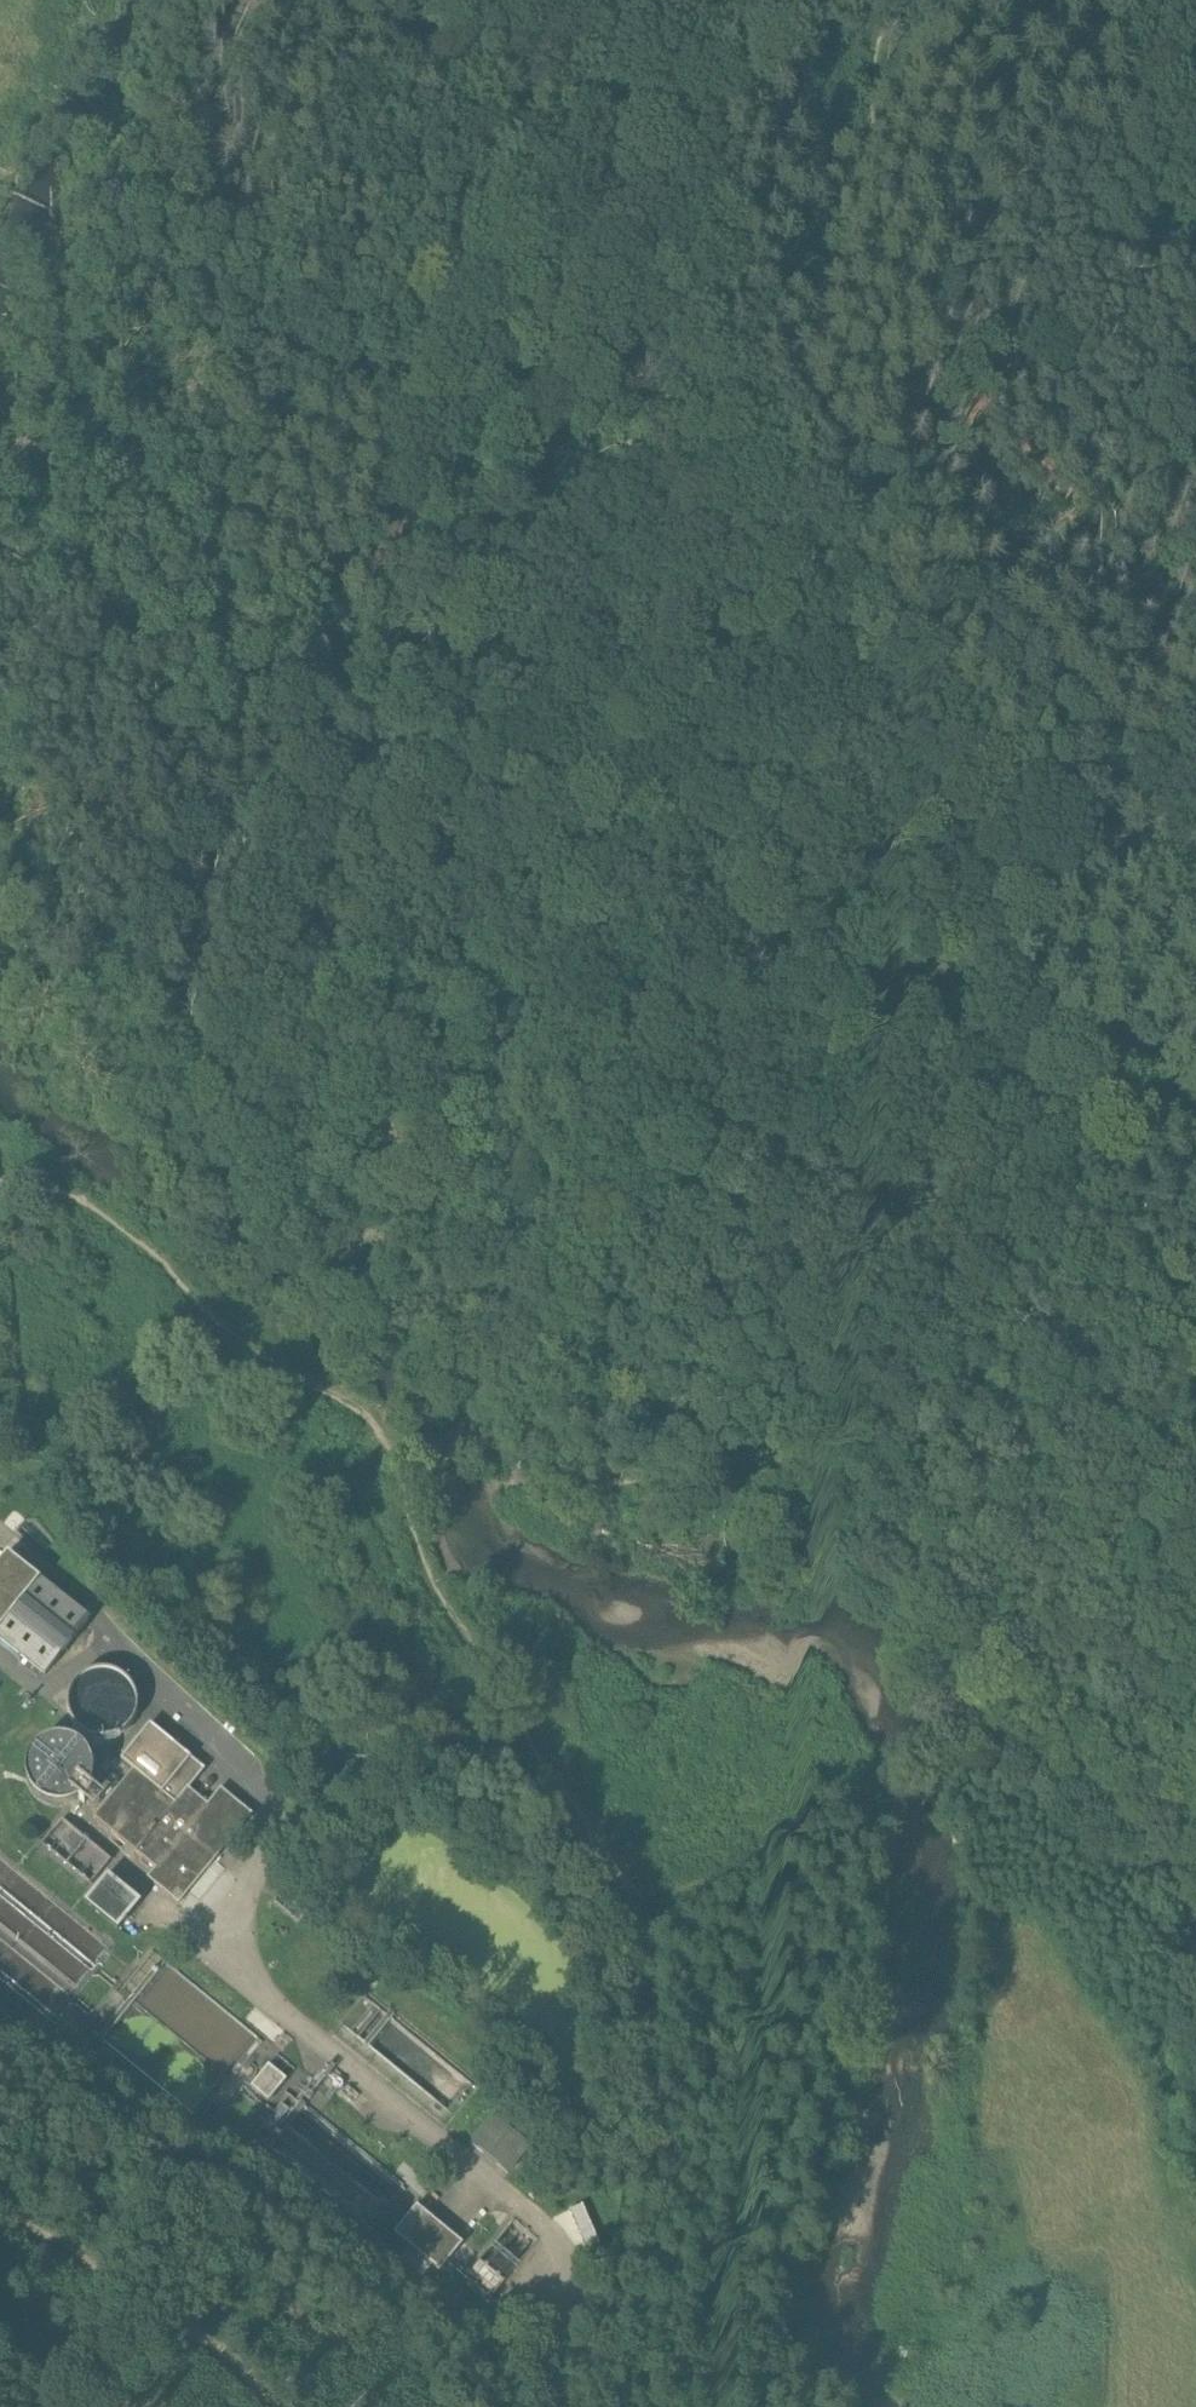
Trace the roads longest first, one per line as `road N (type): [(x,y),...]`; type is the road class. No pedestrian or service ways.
road 1 (track): [(1195,1112),(1037,1013),(986,992),(846,981),(715,987),(664,975),(592,852),(549,709),(512,525),(512,411)]
road 2 (track): [(512,411),(591,230),(675,128),(679,83),(663,22)]
road 3 (track): [(335,2406),(79,2209),(0,2167)]

